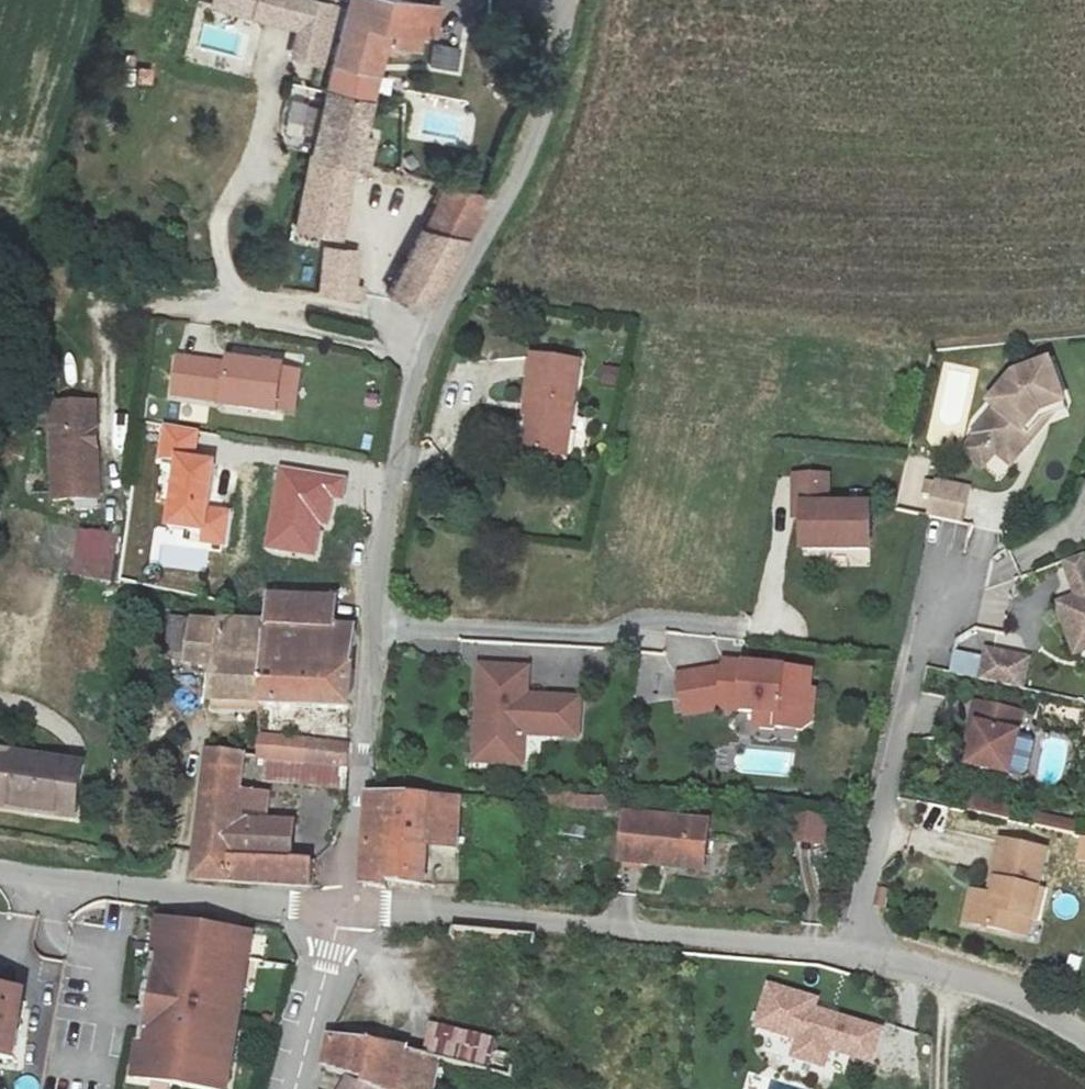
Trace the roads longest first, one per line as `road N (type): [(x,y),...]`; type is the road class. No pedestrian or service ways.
road 1 (unclassified): [(568,0),(558,65),(526,158),(430,329),(412,388),(385,527),(341,910)]
road 2 (residential): [(852,951),(341,910)]
road 3 (unclassified): [(852,951),(935,579)]
road 4 (unclassified): [(341,910),(0,873)]
road 5 (residential): [(1084,1038),(1020,996),(852,951)]
road 6 (residential): [(341,910),(296,1088)]

